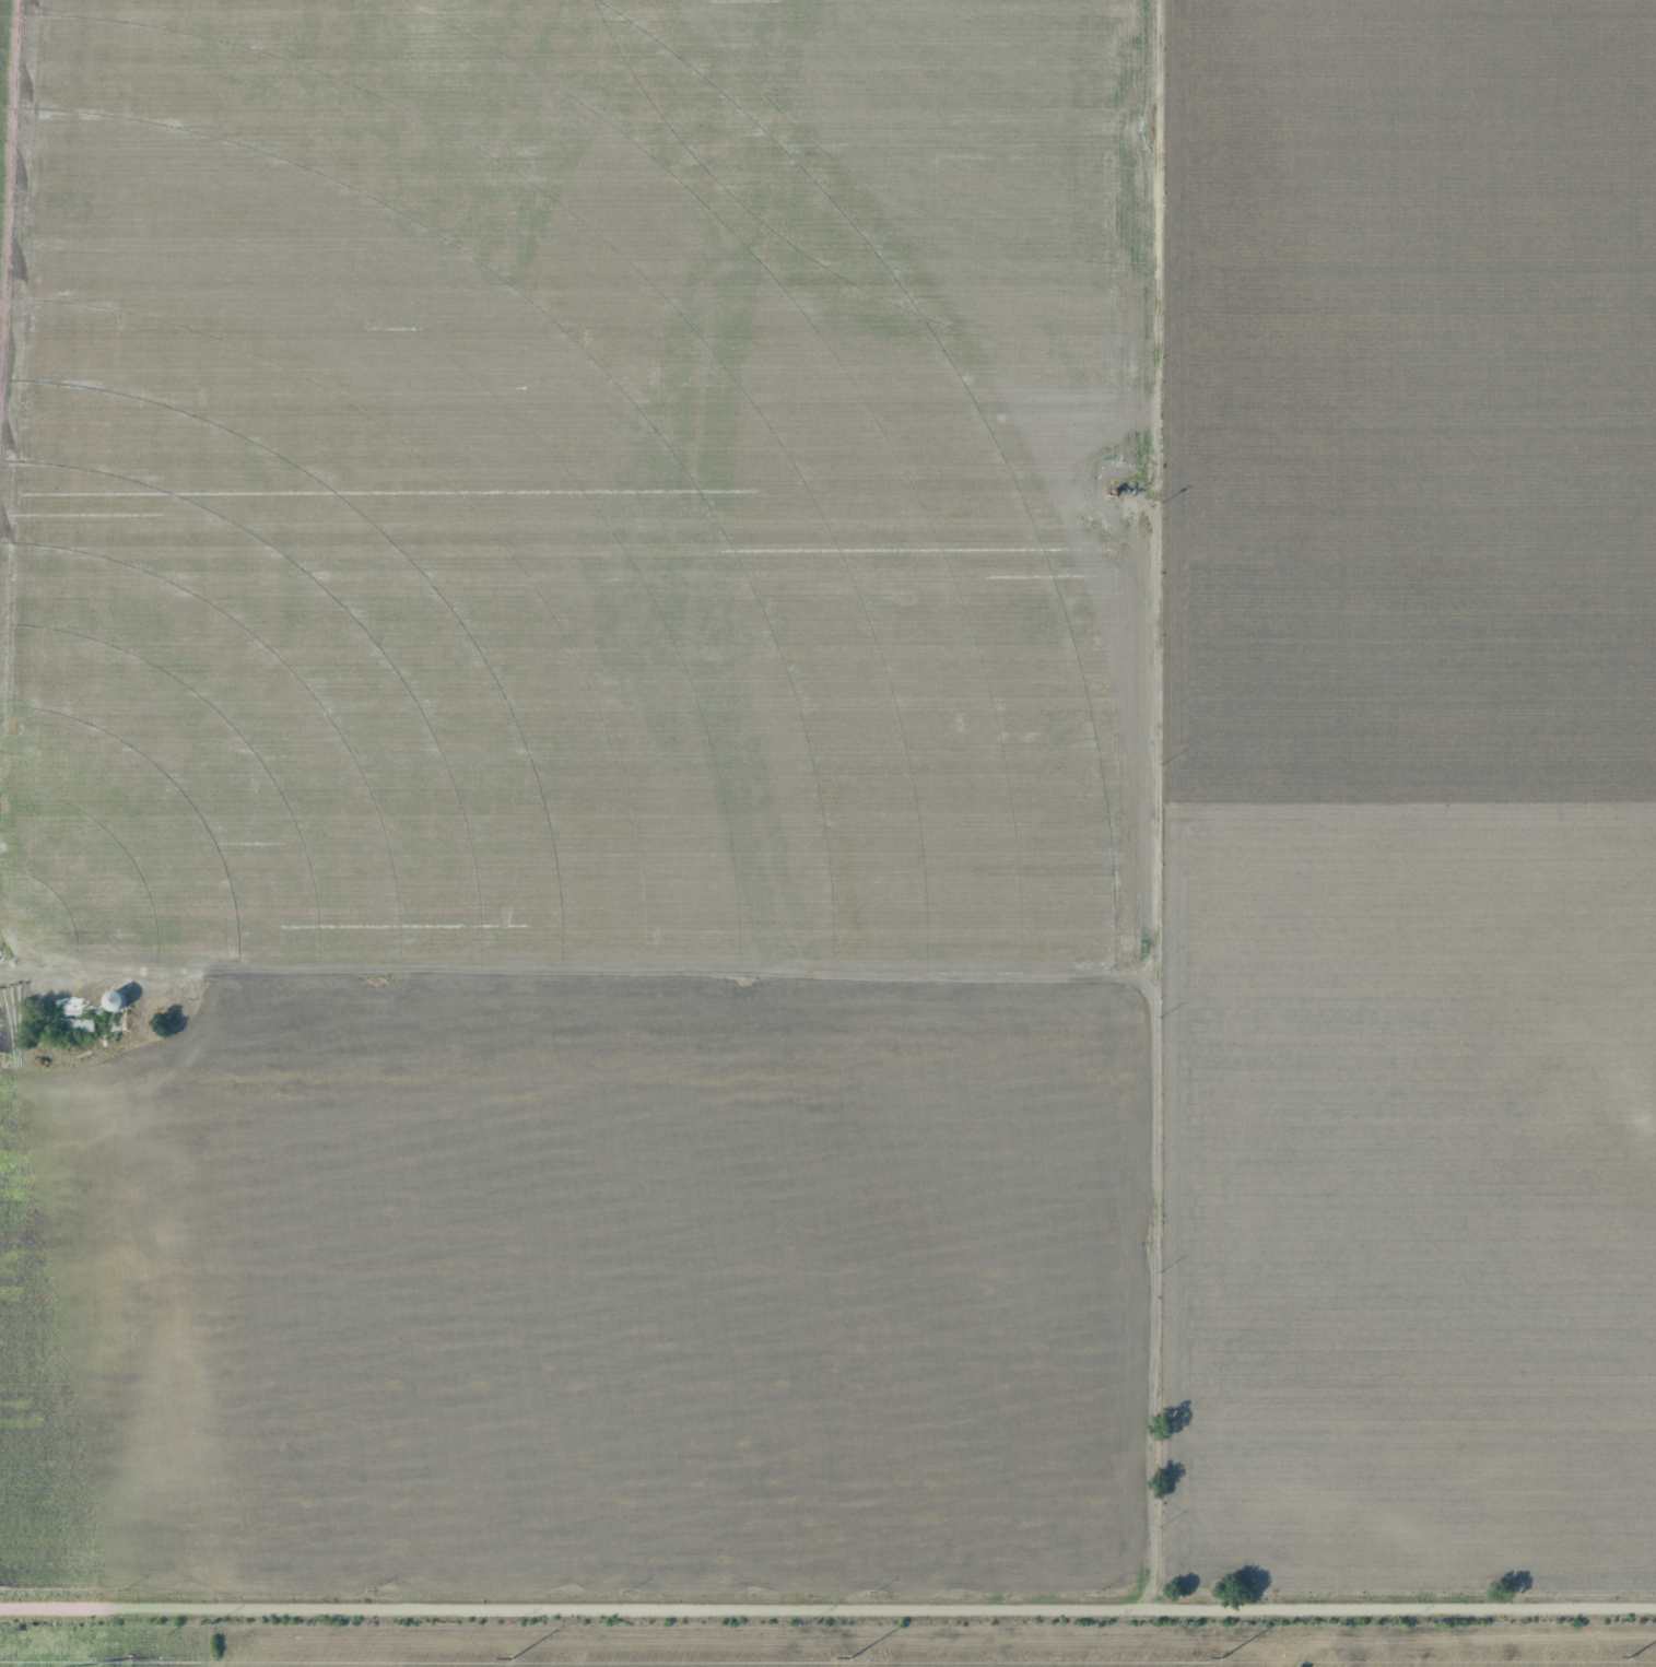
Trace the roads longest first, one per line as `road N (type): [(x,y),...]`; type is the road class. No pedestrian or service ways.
road 1 (residential): [(0,1608),(1655,1609)]

